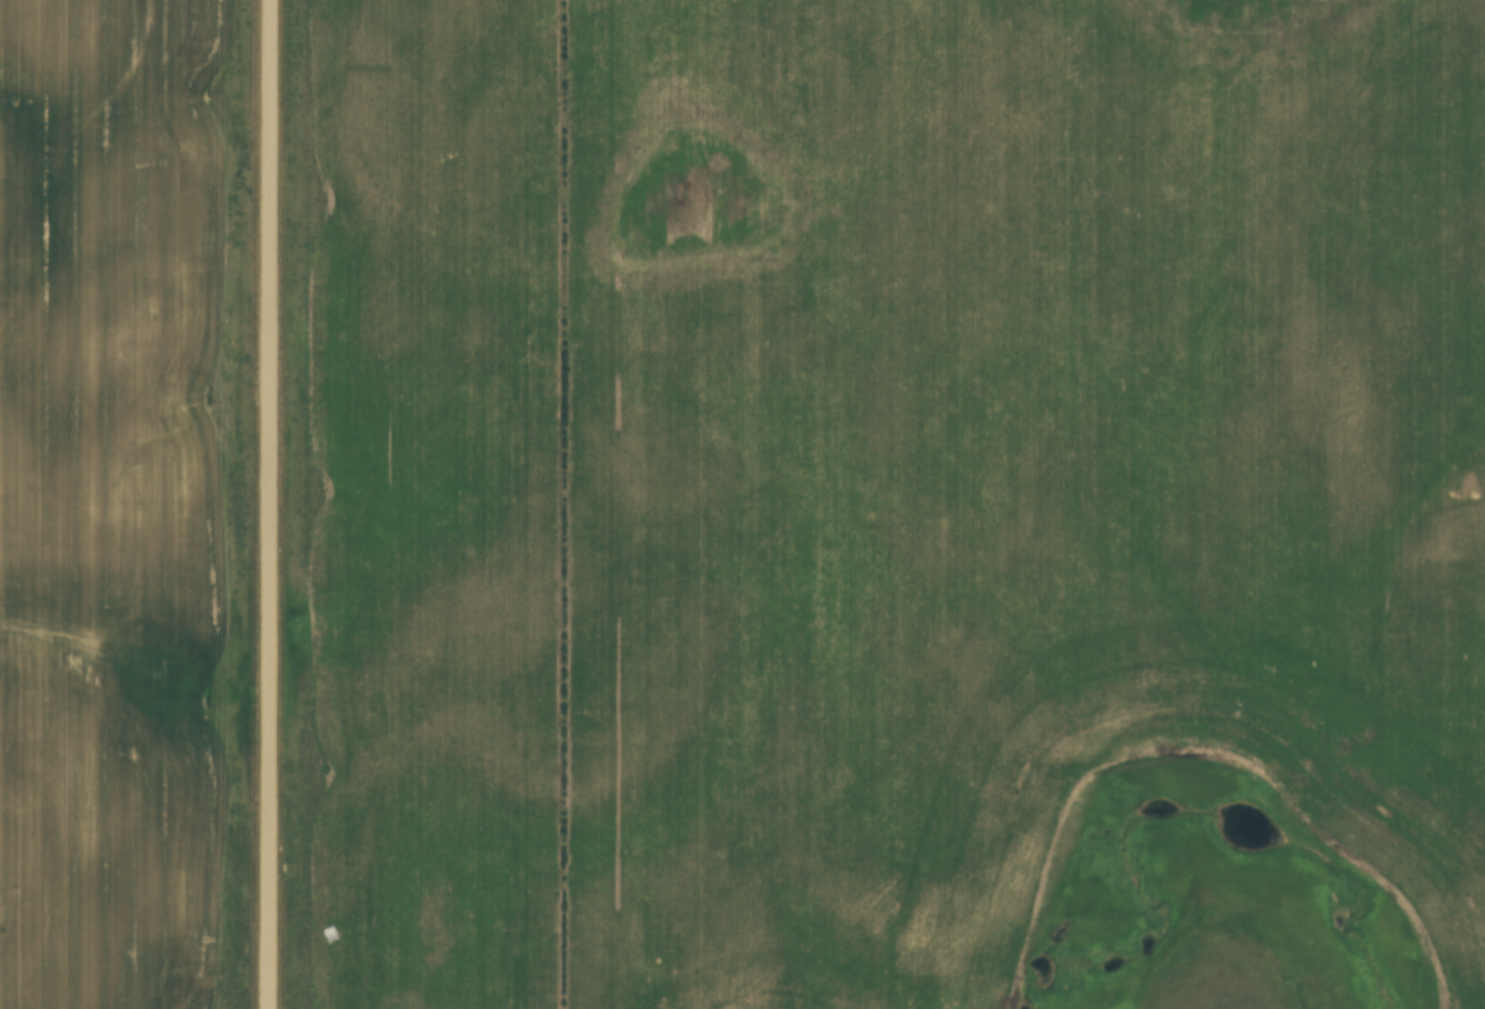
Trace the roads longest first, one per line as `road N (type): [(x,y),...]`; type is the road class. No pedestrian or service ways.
road 1 (residential): [(273,0),(272,1008)]

